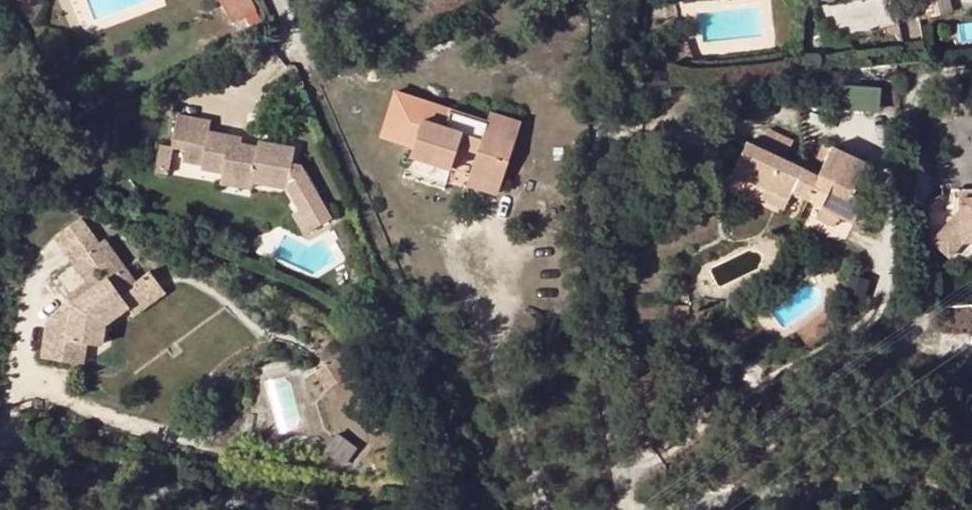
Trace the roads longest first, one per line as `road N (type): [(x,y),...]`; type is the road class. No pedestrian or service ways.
road 1 (residential): [(971,70),(922,86),(916,111),(927,287),(922,322),(903,348),(725,485),(709,506)]
road 2 (unclassified): [(596,0),(598,214),(620,509)]
road 3 (unclassified): [(269,509),(0,470)]
road 4 (unclassified): [(971,491),(837,492),(709,506)]

